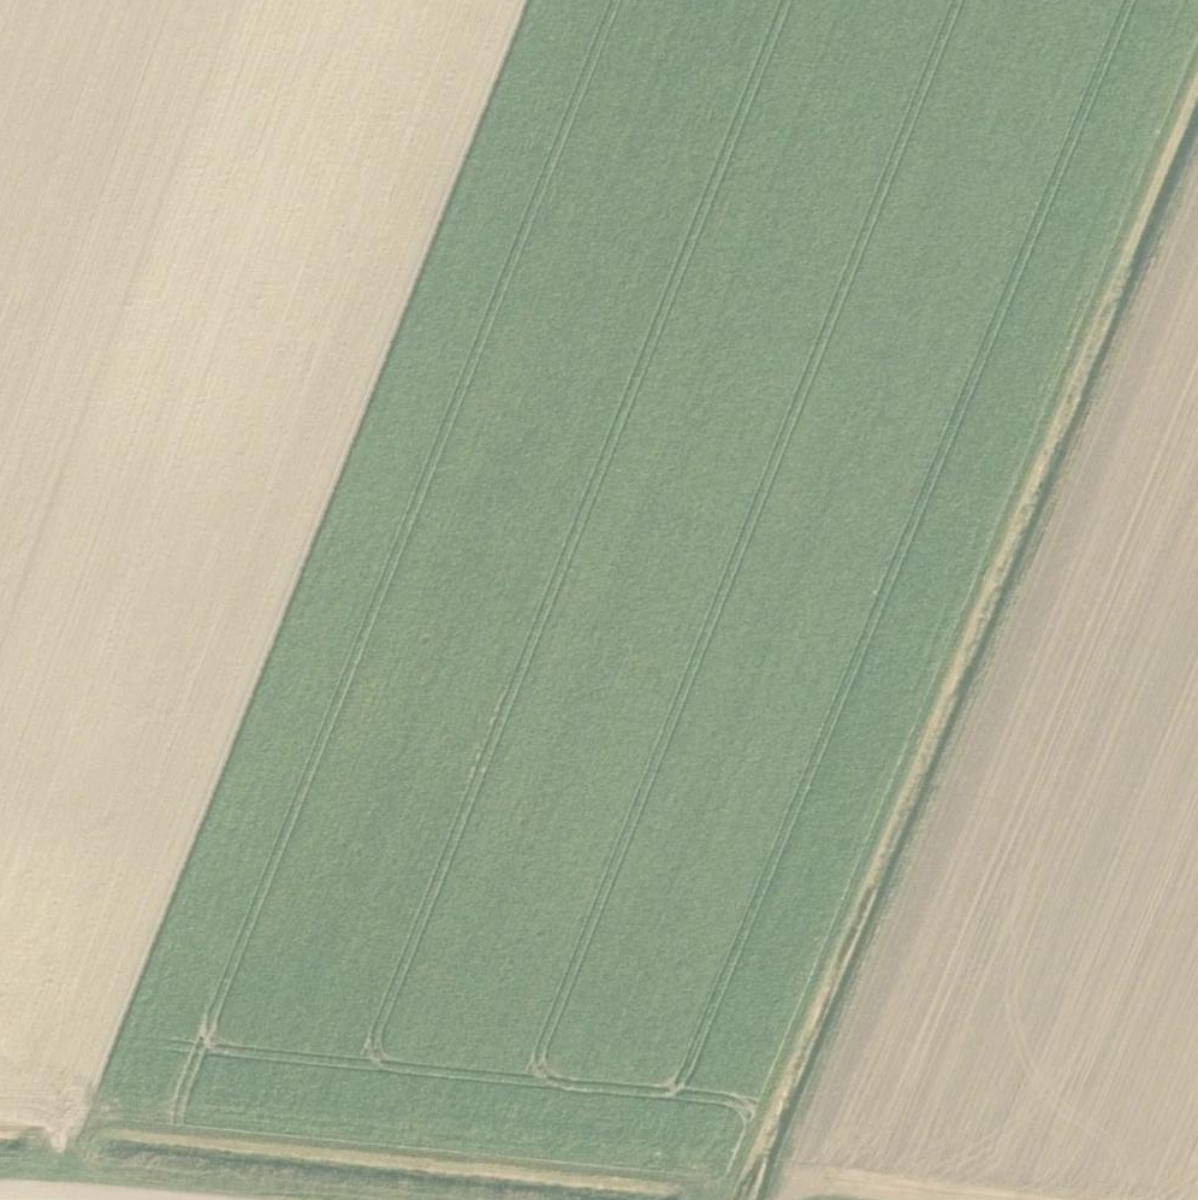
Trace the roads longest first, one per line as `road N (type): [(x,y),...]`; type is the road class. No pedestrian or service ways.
road 1 (unclassified): [(137,1199),(0,1192)]

